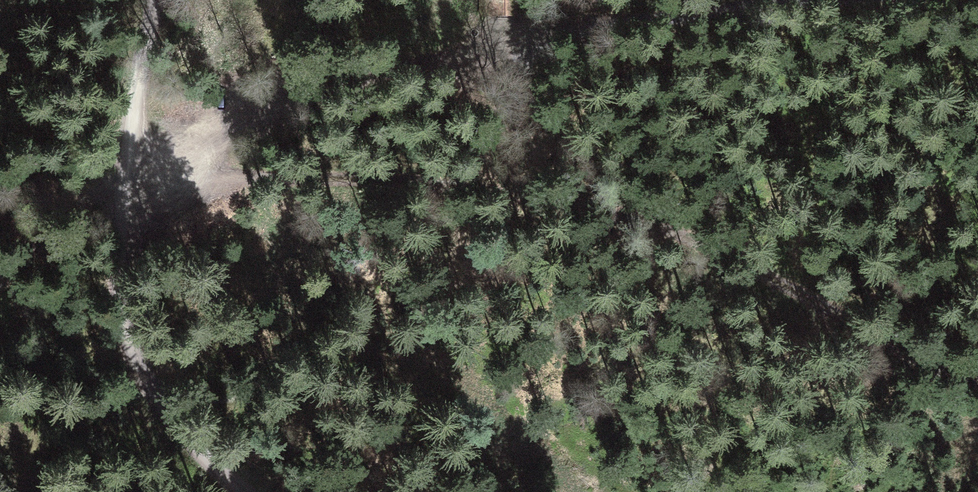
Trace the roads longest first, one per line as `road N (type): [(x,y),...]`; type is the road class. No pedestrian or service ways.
road 1 (track): [(977,368),(854,324),(632,214),(529,54)]
road 2 (track): [(247,491),(164,407),(125,321),(125,171),(148,38),(162,0)]
road 3 (track): [(180,169),(434,185),(632,214)]
road 4 (track): [(529,54),(389,74),(263,119),(180,169),(125,171)]
road 5 (track): [(762,0),(529,54)]
road 6 (track): [(0,282),(125,171)]

